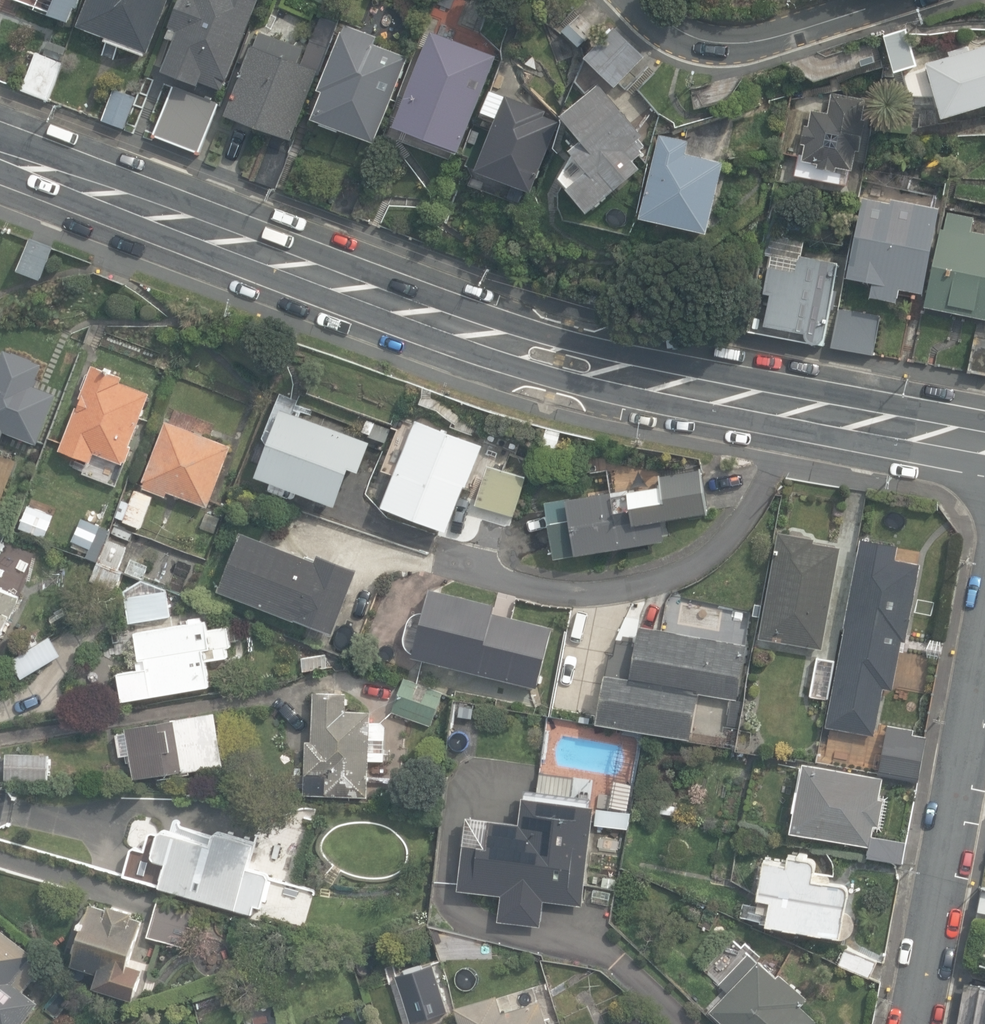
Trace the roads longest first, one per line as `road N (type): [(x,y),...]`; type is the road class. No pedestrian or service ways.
road 1 (secondary): [(0,153),(593,369),(984,446)]
road 2 (residential): [(909,1023),(984,652)]
road 3 (residential): [(640,0),(674,30),(736,43),(888,0)]

